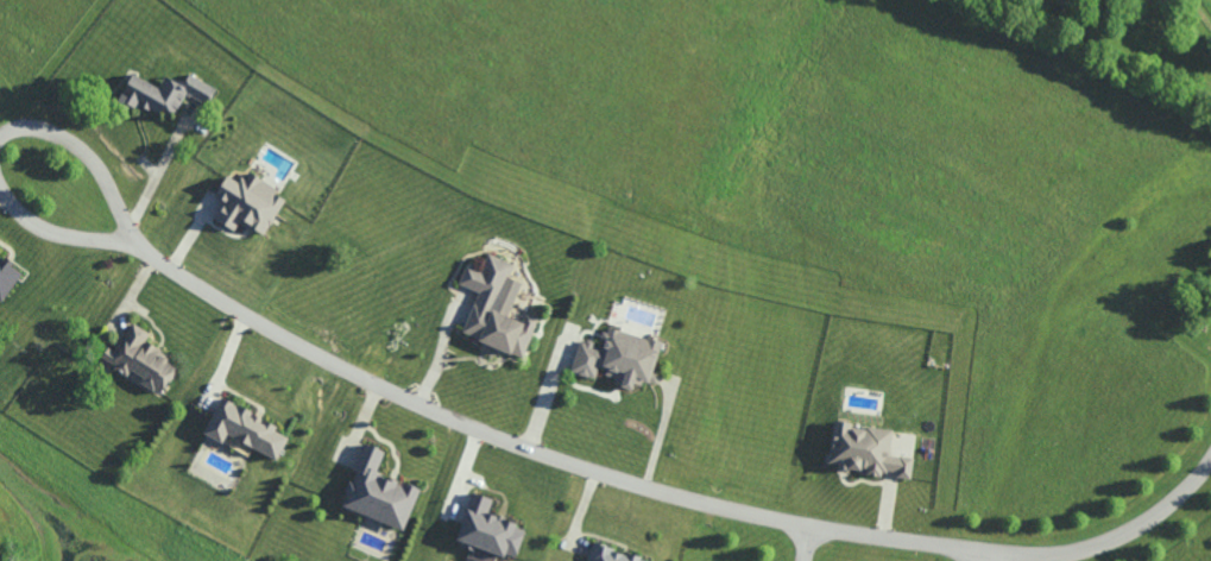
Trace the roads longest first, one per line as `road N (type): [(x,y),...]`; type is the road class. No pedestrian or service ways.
road 1 (residential): [(1016,559),(711,508),(576,468),(423,408),(327,359),(188,282),(130,238)]
road 2 (residential): [(1006,560),(1076,554),(1130,530),(1171,504),(1210,460)]
road 3 (residential): [(130,238),(97,162),(76,135),(32,121),(0,132)]
road 4 (residential): [(0,192),(18,218),(58,233),(130,238)]

